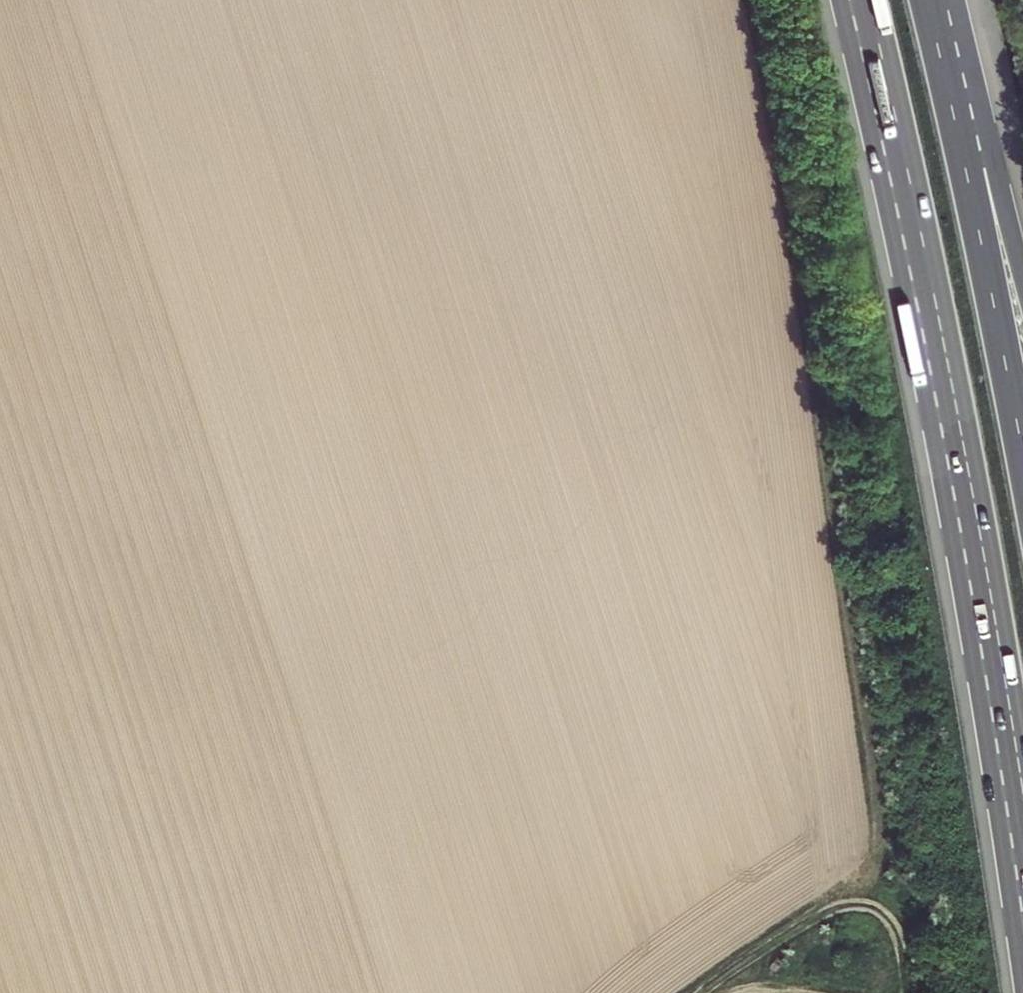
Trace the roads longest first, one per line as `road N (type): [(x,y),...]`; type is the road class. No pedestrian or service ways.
road 1 (motorway): [(860,0),(962,486),(1022,885)]
road 2 (motorway): [(1022,453),(931,0)]
road 3 (motorway): [(1022,257),(955,0)]

